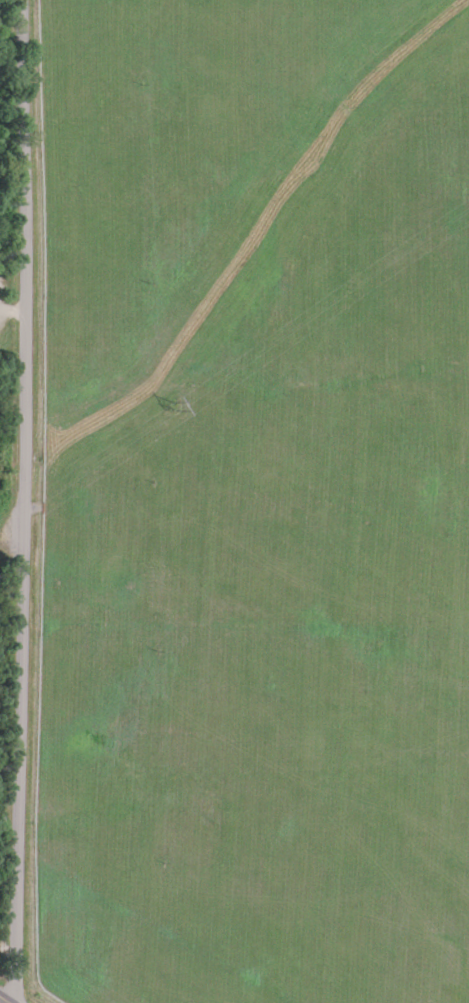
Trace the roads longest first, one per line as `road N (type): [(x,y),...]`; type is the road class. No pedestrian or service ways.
road 1 (residential): [(5,999),(19,947),(27,0)]

